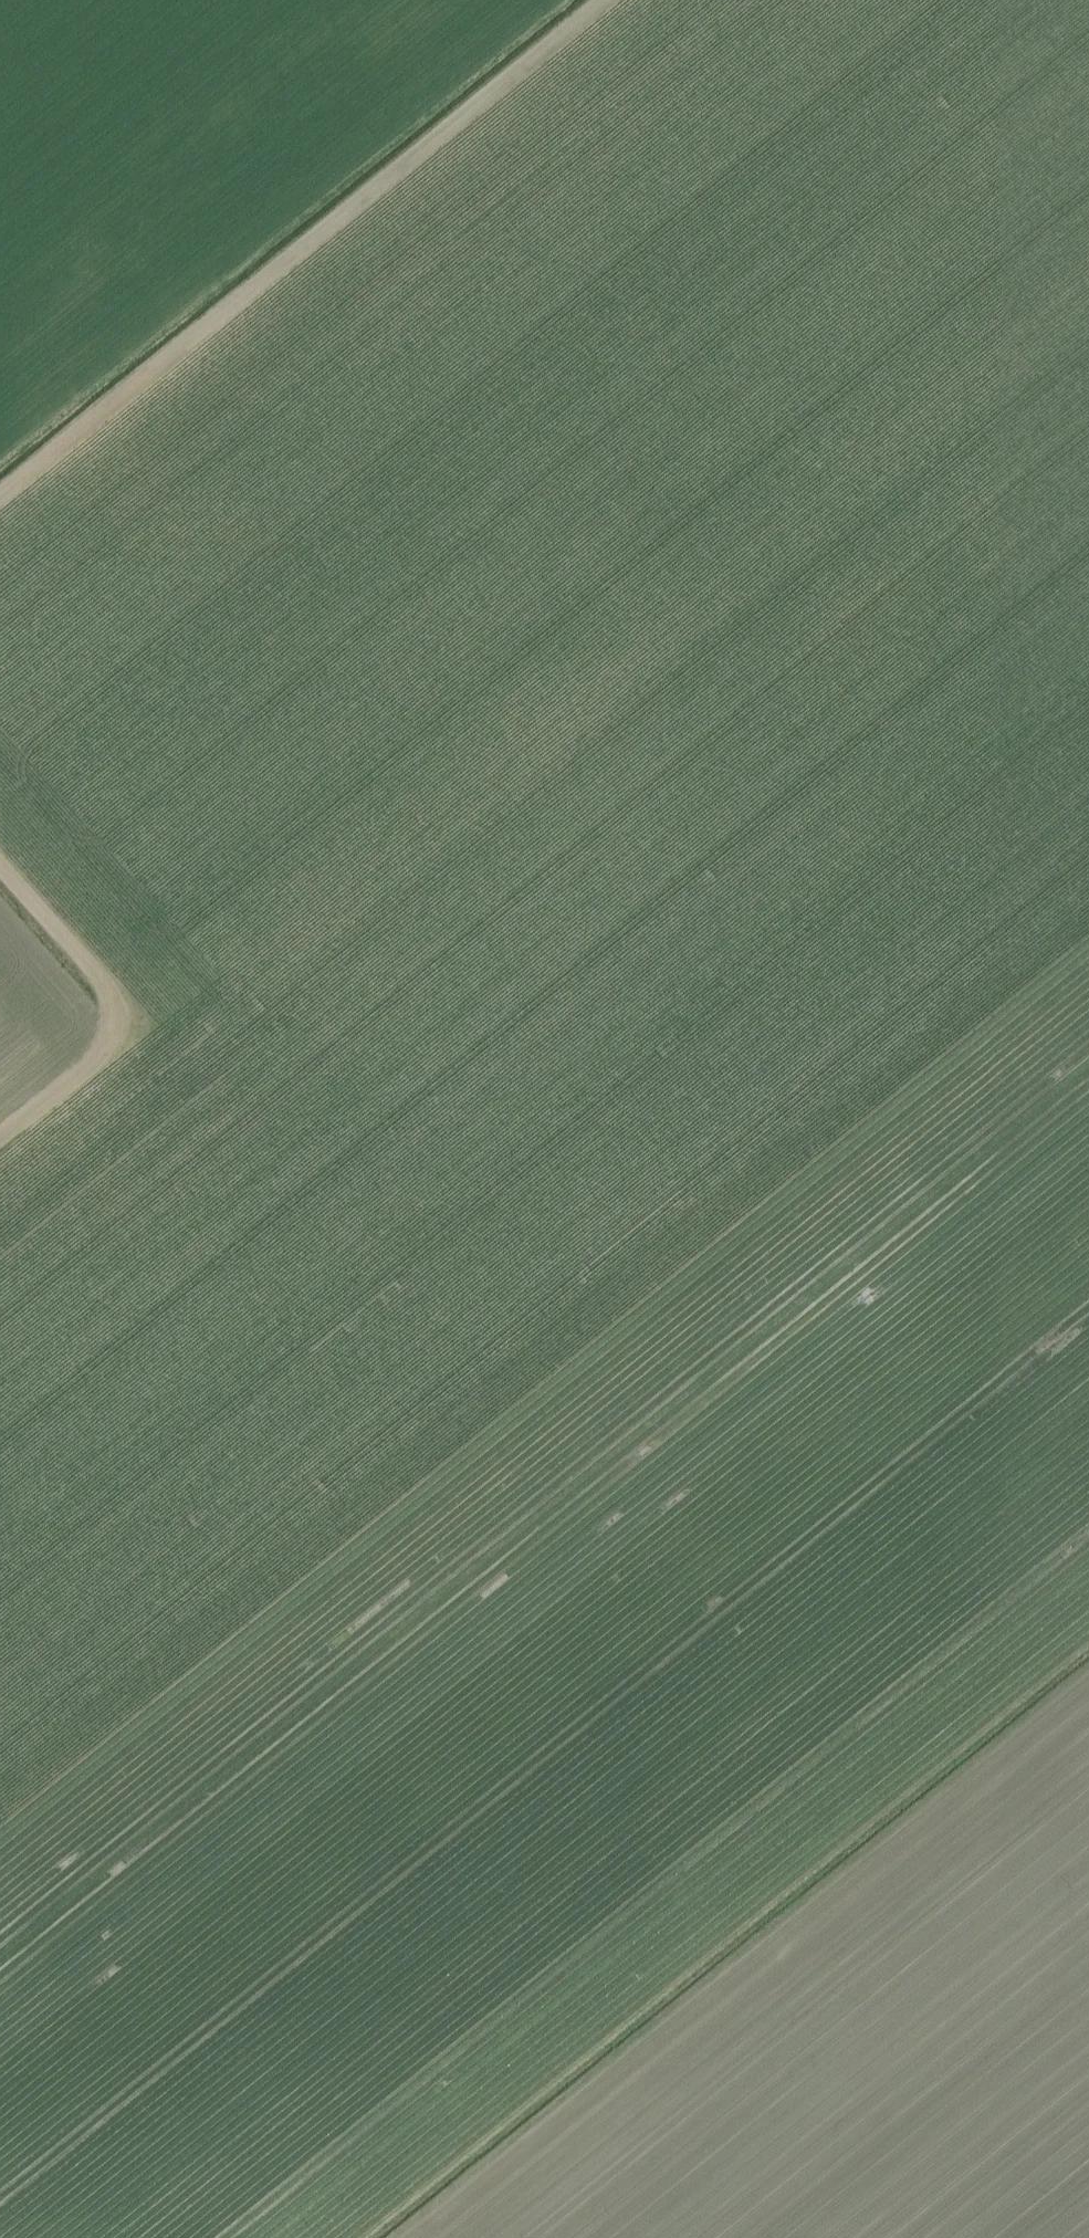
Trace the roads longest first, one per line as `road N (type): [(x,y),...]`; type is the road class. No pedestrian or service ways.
road 1 (track): [(0,496),(604,0)]
road 2 (track): [(0,1135),(101,1052),(111,1007),(0,868)]

